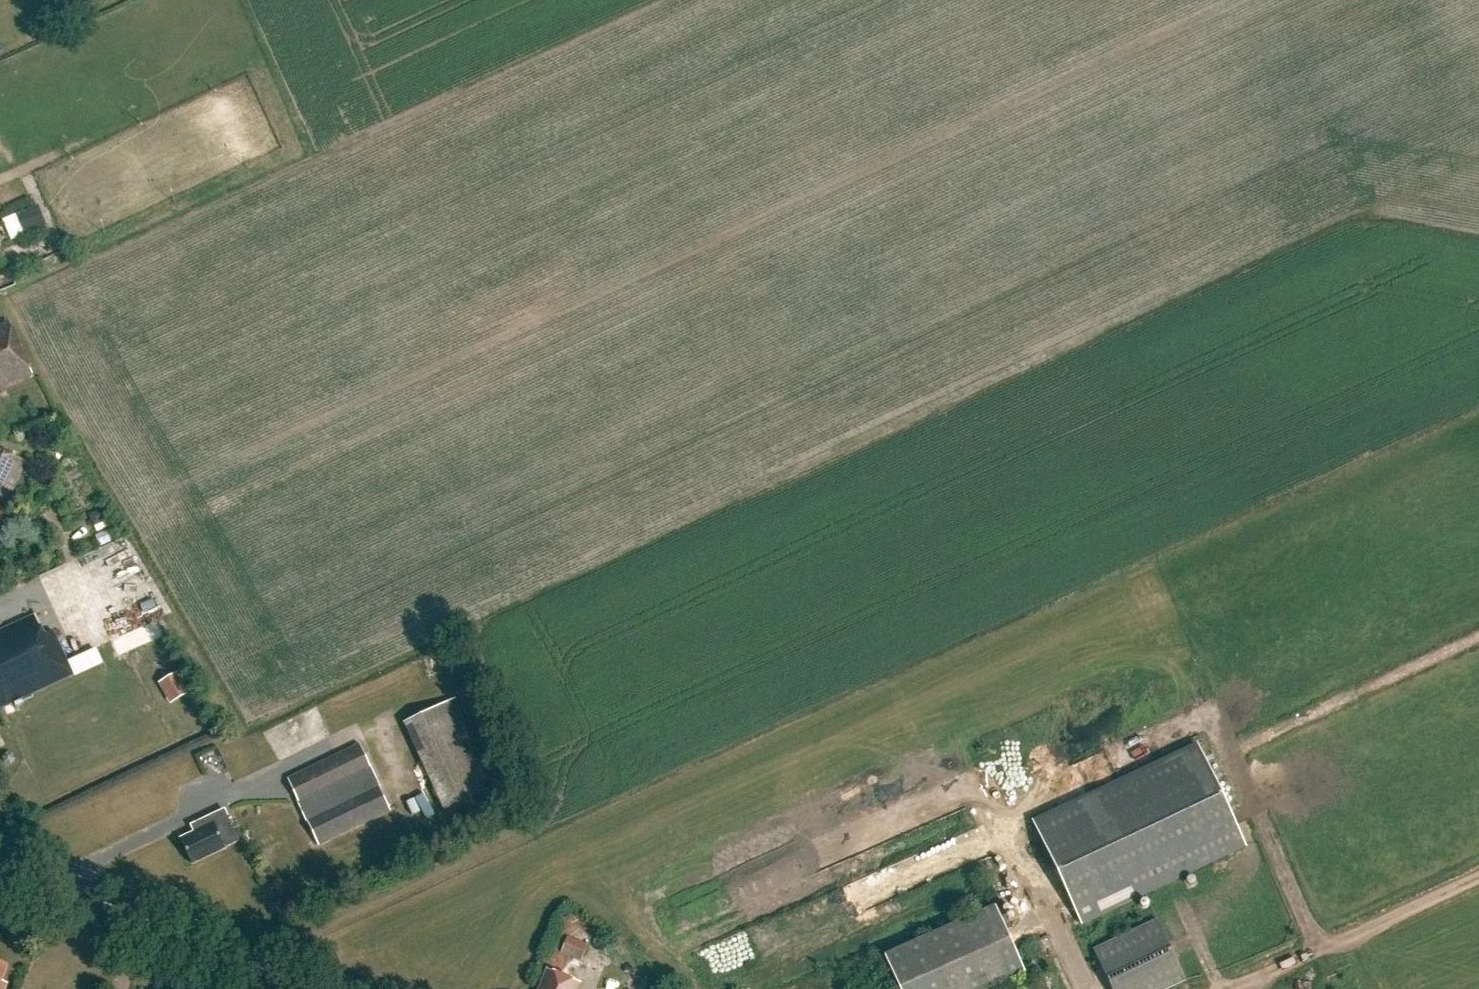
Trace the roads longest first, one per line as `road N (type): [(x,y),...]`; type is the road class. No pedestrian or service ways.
road 1 (secondary): [(281,988),(0,872)]

